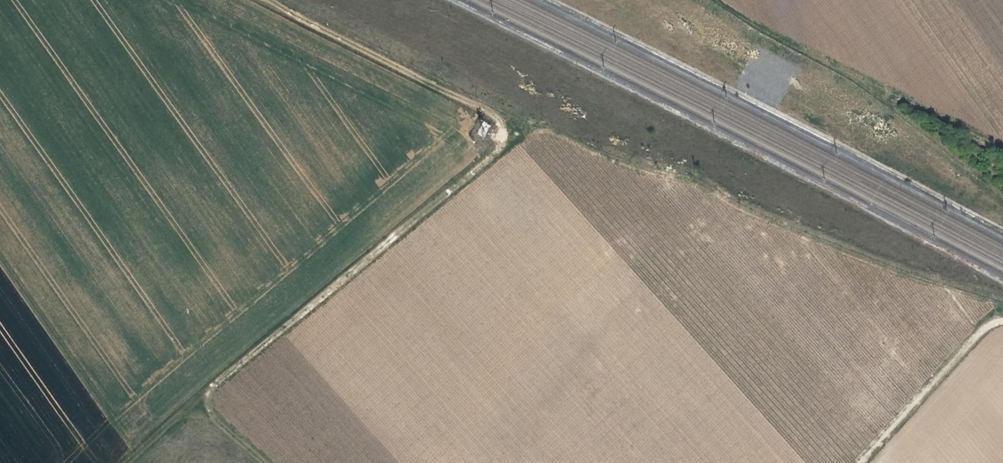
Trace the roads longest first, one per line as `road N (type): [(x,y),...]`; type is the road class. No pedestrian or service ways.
road 1 (track): [(204,396),(504,137),(493,118),(264,0)]
road 2 (track): [(1002,146),(714,0)]
road 3 (track): [(863,462),(985,330),(1002,322)]
road 4 (track): [(131,462),(204,396),(277,462)]

